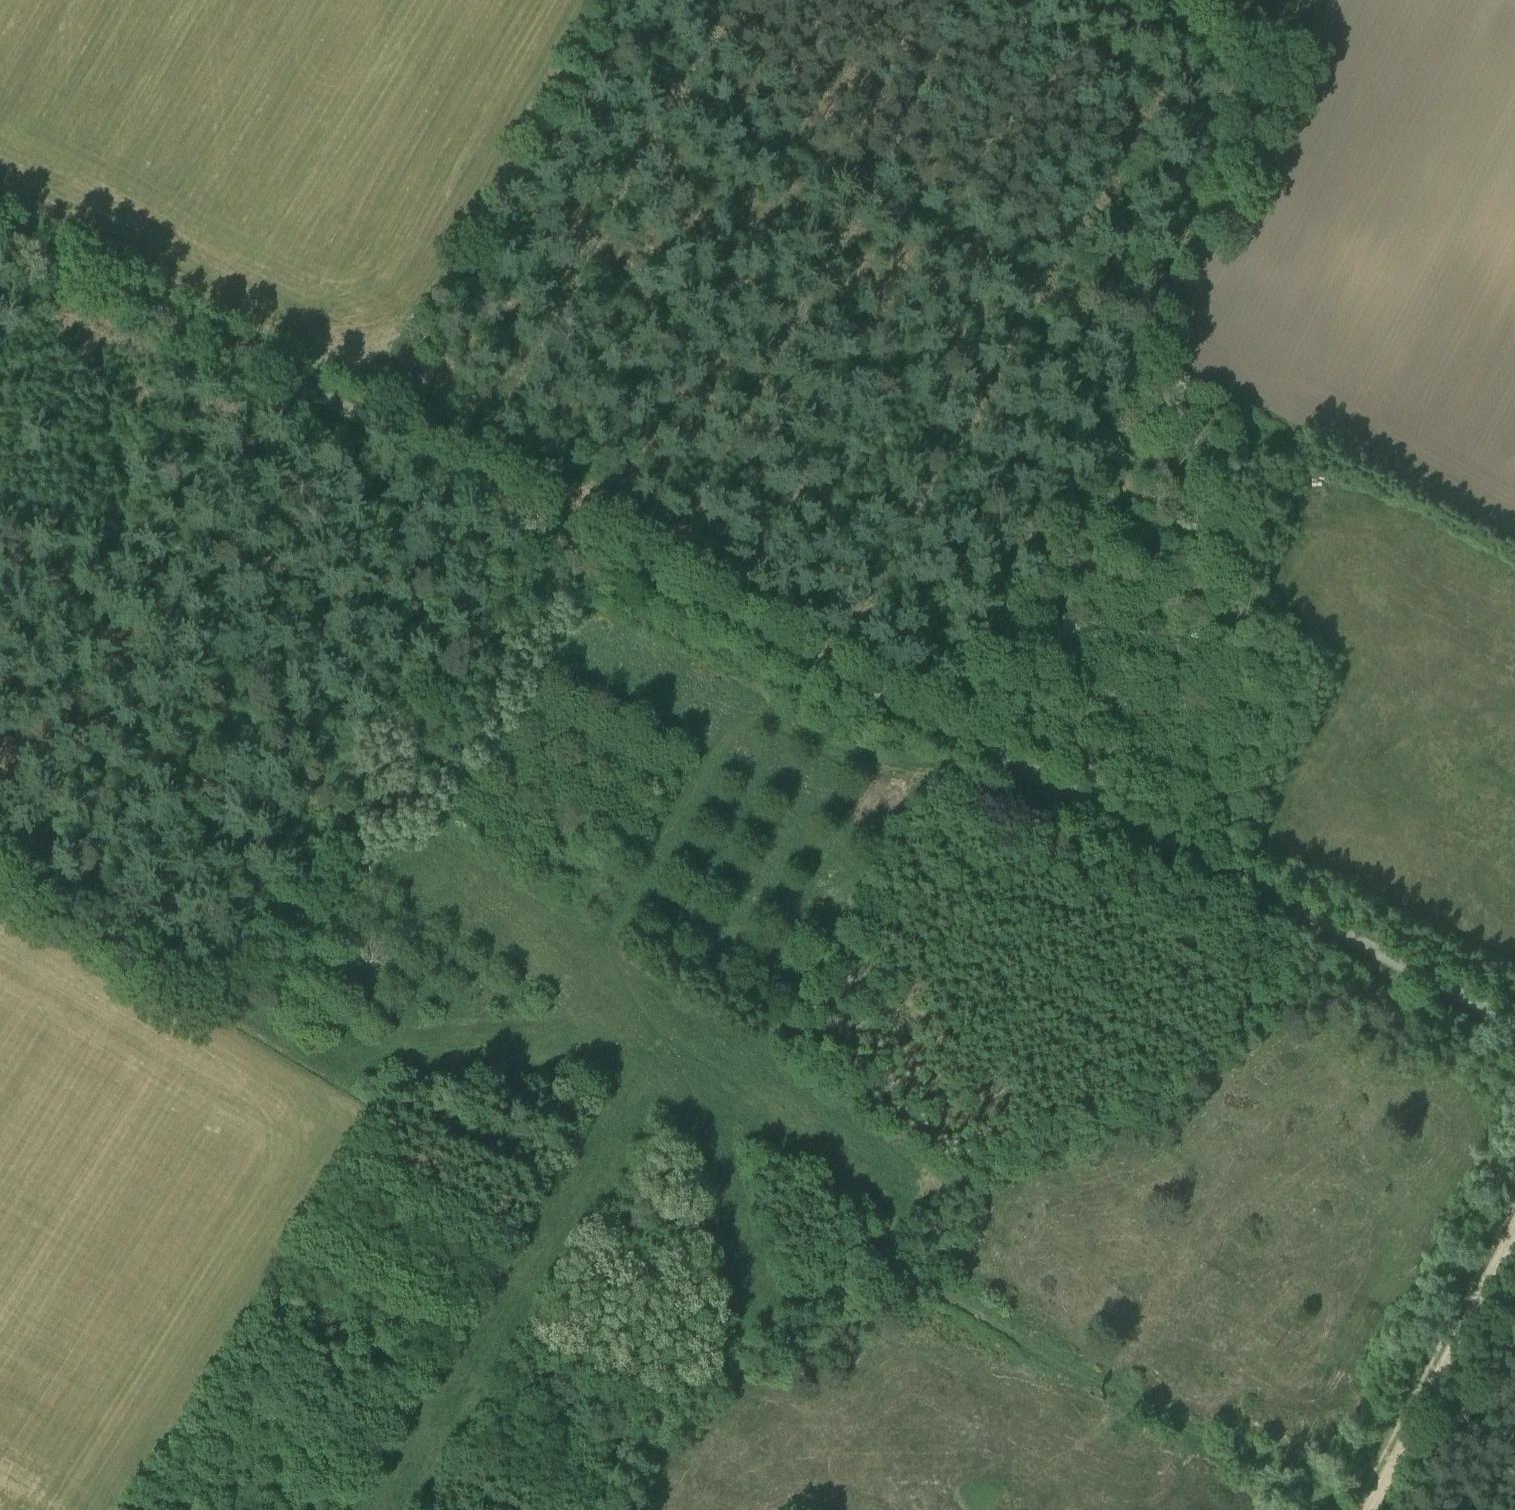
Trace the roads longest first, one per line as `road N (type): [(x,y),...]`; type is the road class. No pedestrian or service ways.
road 1 (unclassified): [(1514,1024),(0,226)]
road 2 (track): [(1369,1509),(1514,1227)]

